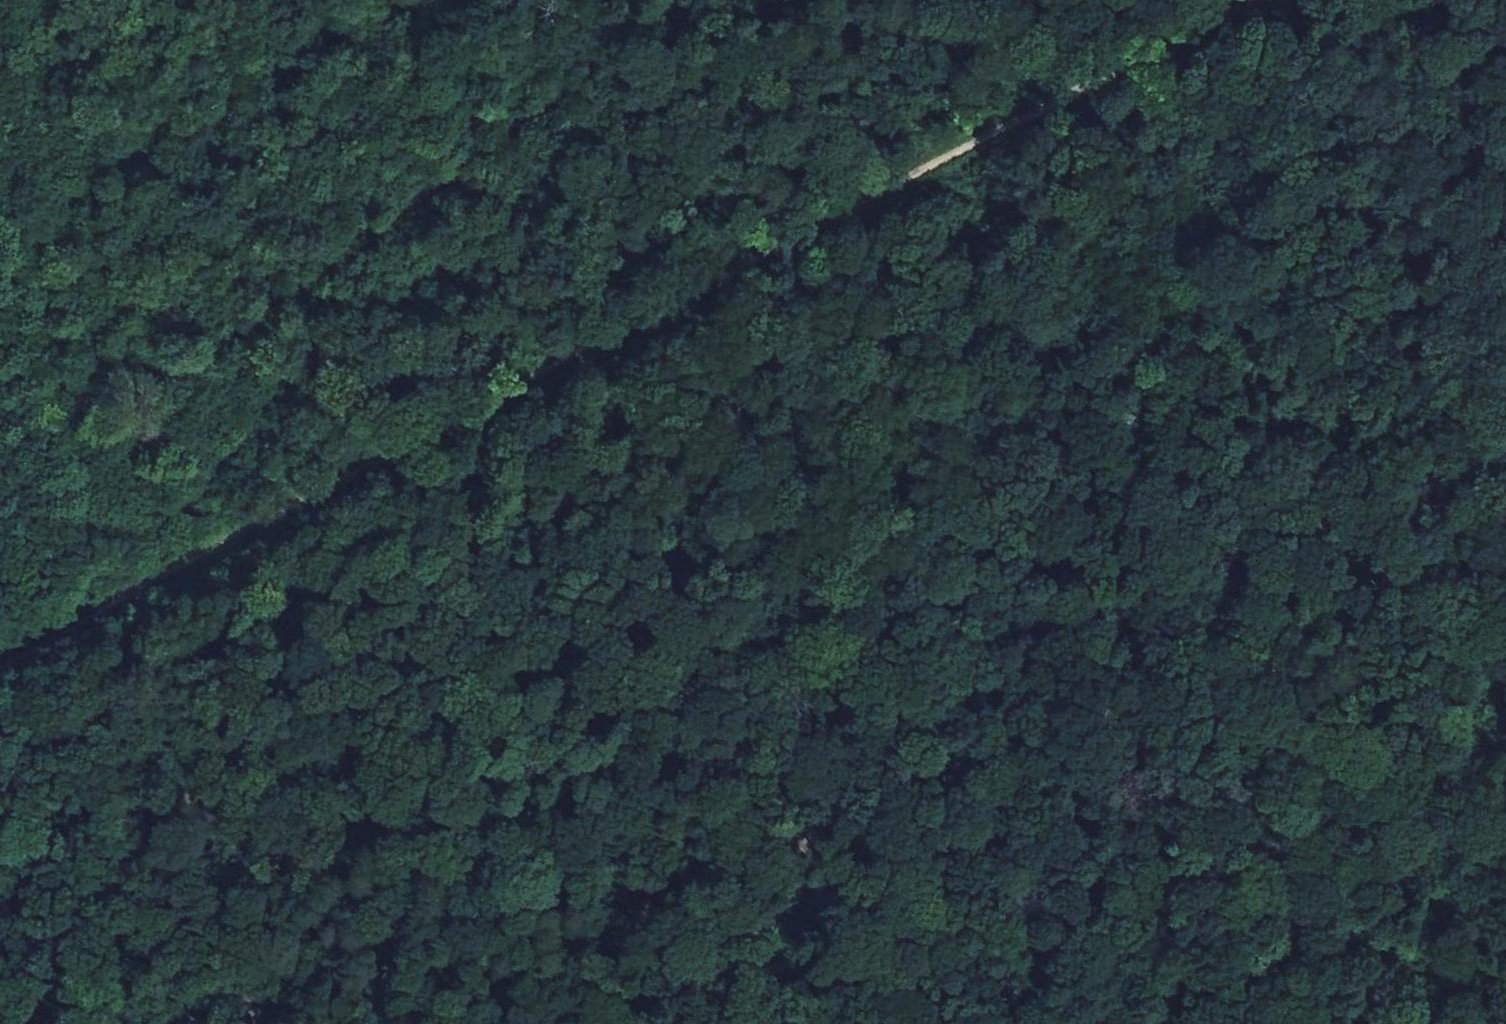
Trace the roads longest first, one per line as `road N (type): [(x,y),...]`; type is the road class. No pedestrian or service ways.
road 1 (track): [(1246,0),(0,662)]

